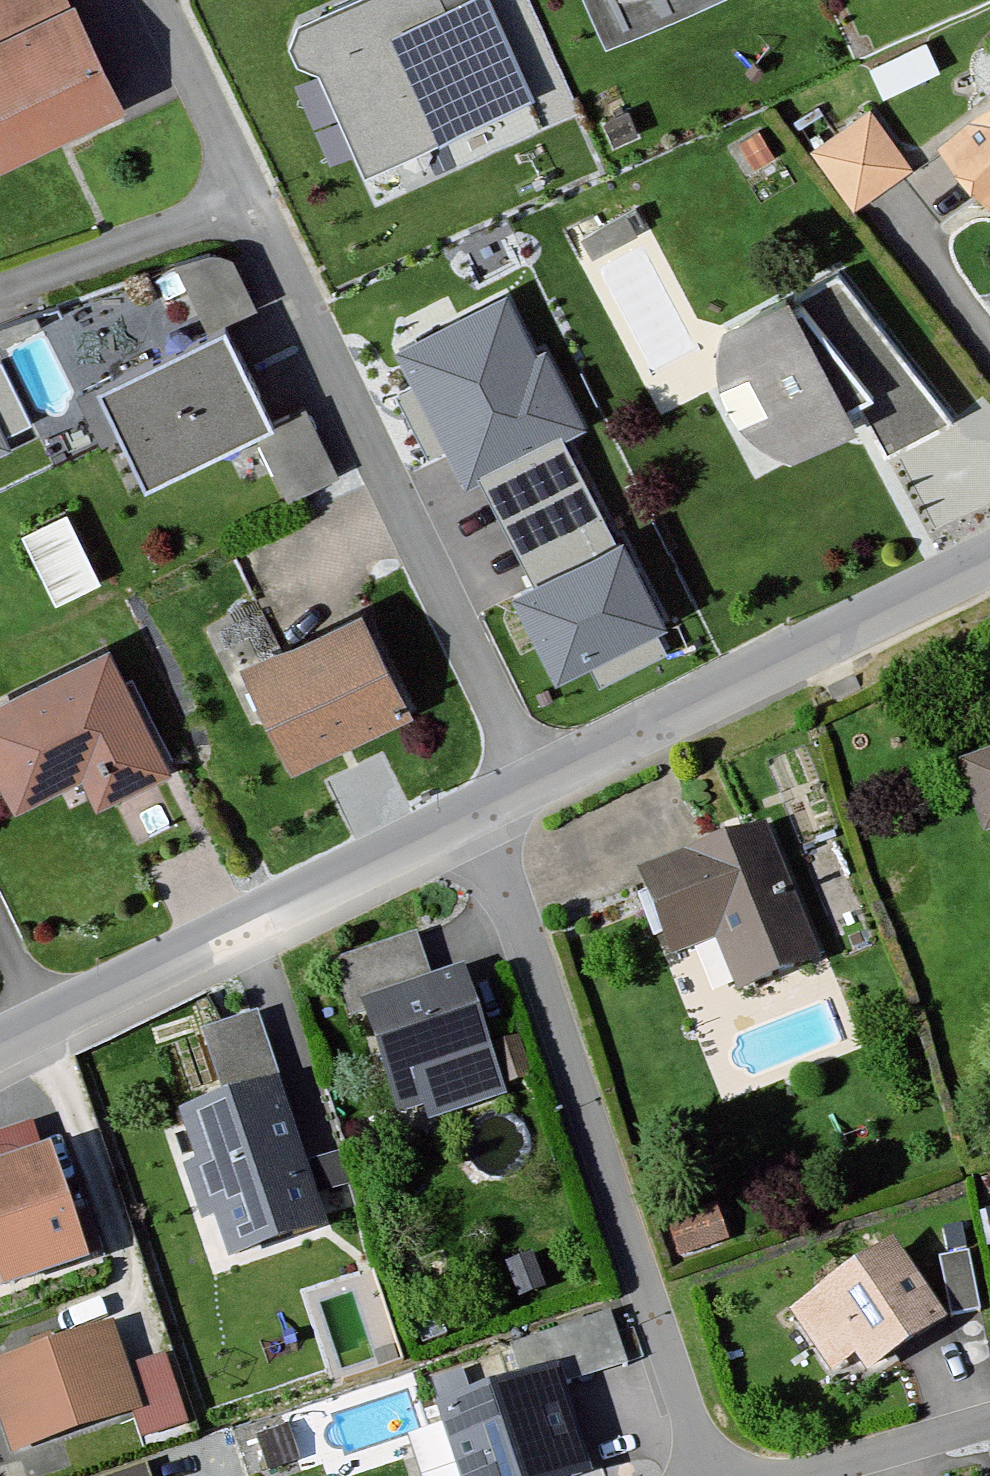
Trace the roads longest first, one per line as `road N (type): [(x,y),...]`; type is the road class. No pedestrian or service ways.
road 1 (residential): [(484,809),(712,1475)]
road 2 (residential): [(538,779),(251,208)]
road 3 (residential): [(484,809),(0,1045)]
road 4 (residential): [(989,565),(538,779)]
road 5 (residential): [(251,208),(0,287)]
road 6 (residential): [(251,208),(160,0)]
road 7 (residential): [(788,1475),(989,1416)]

